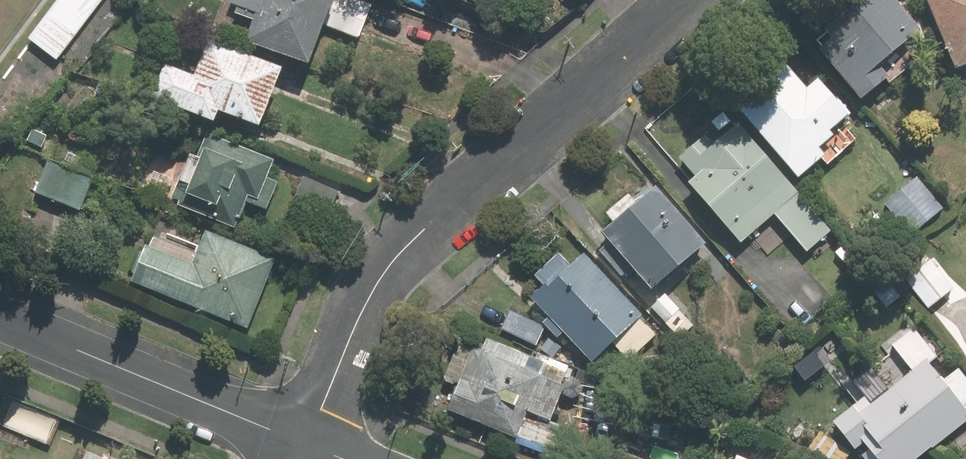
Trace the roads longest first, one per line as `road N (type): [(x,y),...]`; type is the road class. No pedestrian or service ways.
road 1 (residential): [(303,443),(356,324),(402,251),(685,0)]
road 2 (residential): [(303,443),(0,319)]

